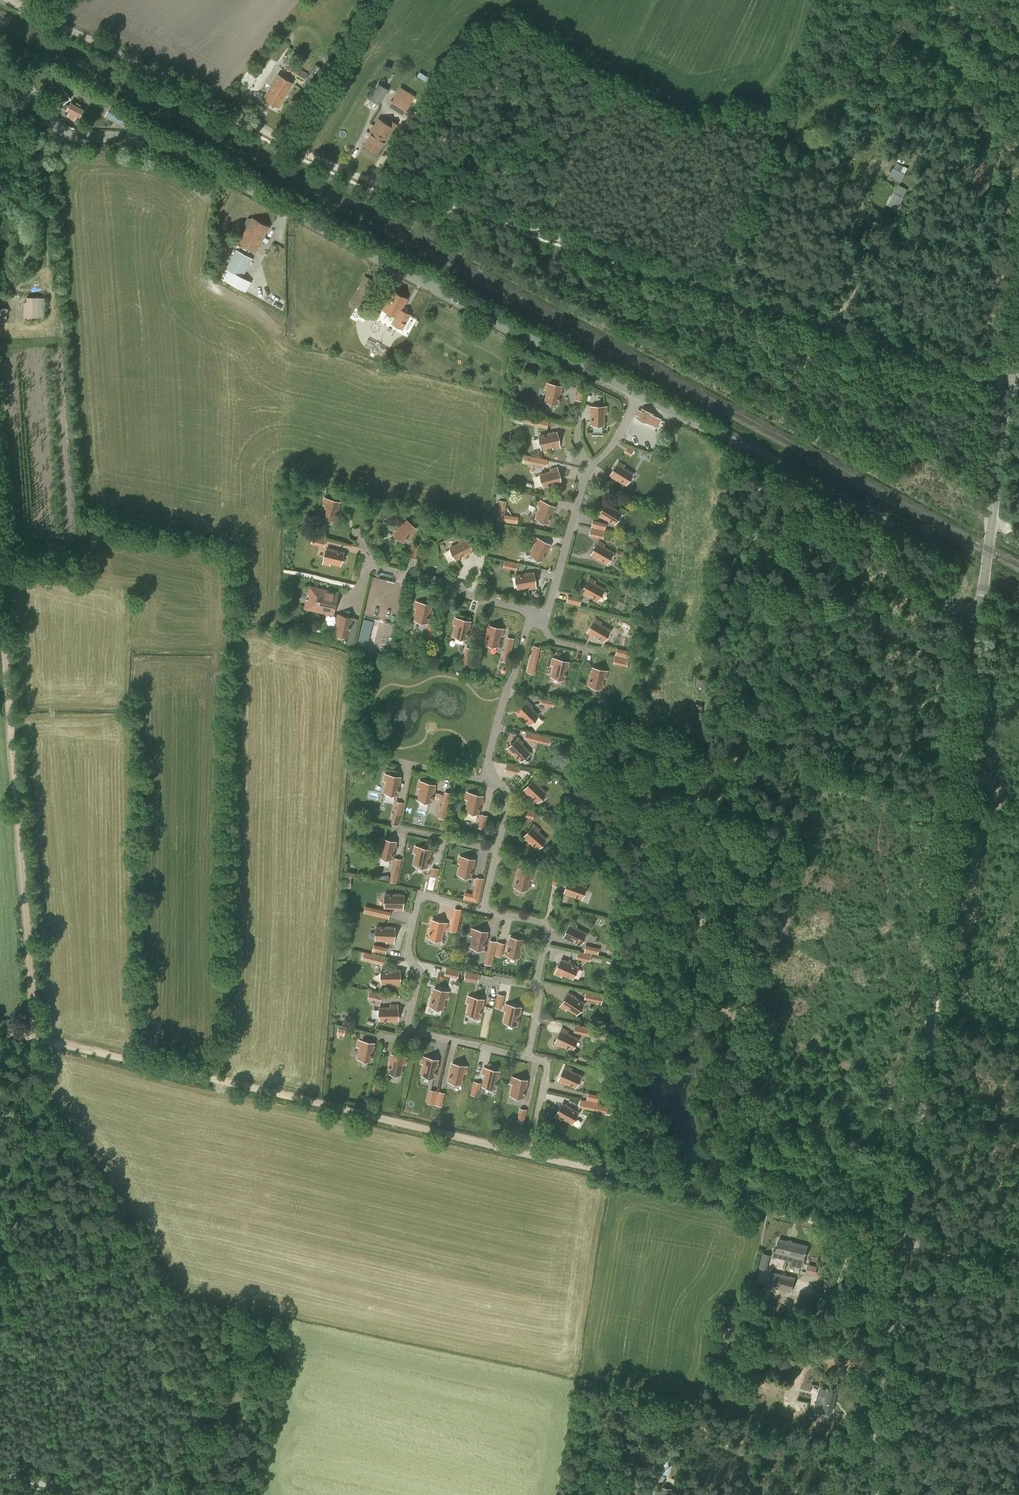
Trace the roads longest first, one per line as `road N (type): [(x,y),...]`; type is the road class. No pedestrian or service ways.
road 1 (unclassified): [(979,624),(942,603),(881,521),(189,154),(145,138),(69,132),(5,64)]
road 2 (track): [(149,71),(283,140),(421,194),(1009,375)]
road 3 (track): [(902,1241),(48,1041)]
road 4 (unclassified): [(872,1494),(979,624)]
road 5 (track): [(0,605),(34,1039)]
road 6 (unclassified): [(979,624),(1009,375)]
road 7 (track): [(6,0),(149,71)]
road 8 (track): [(1018,1268),(902,1241)]

